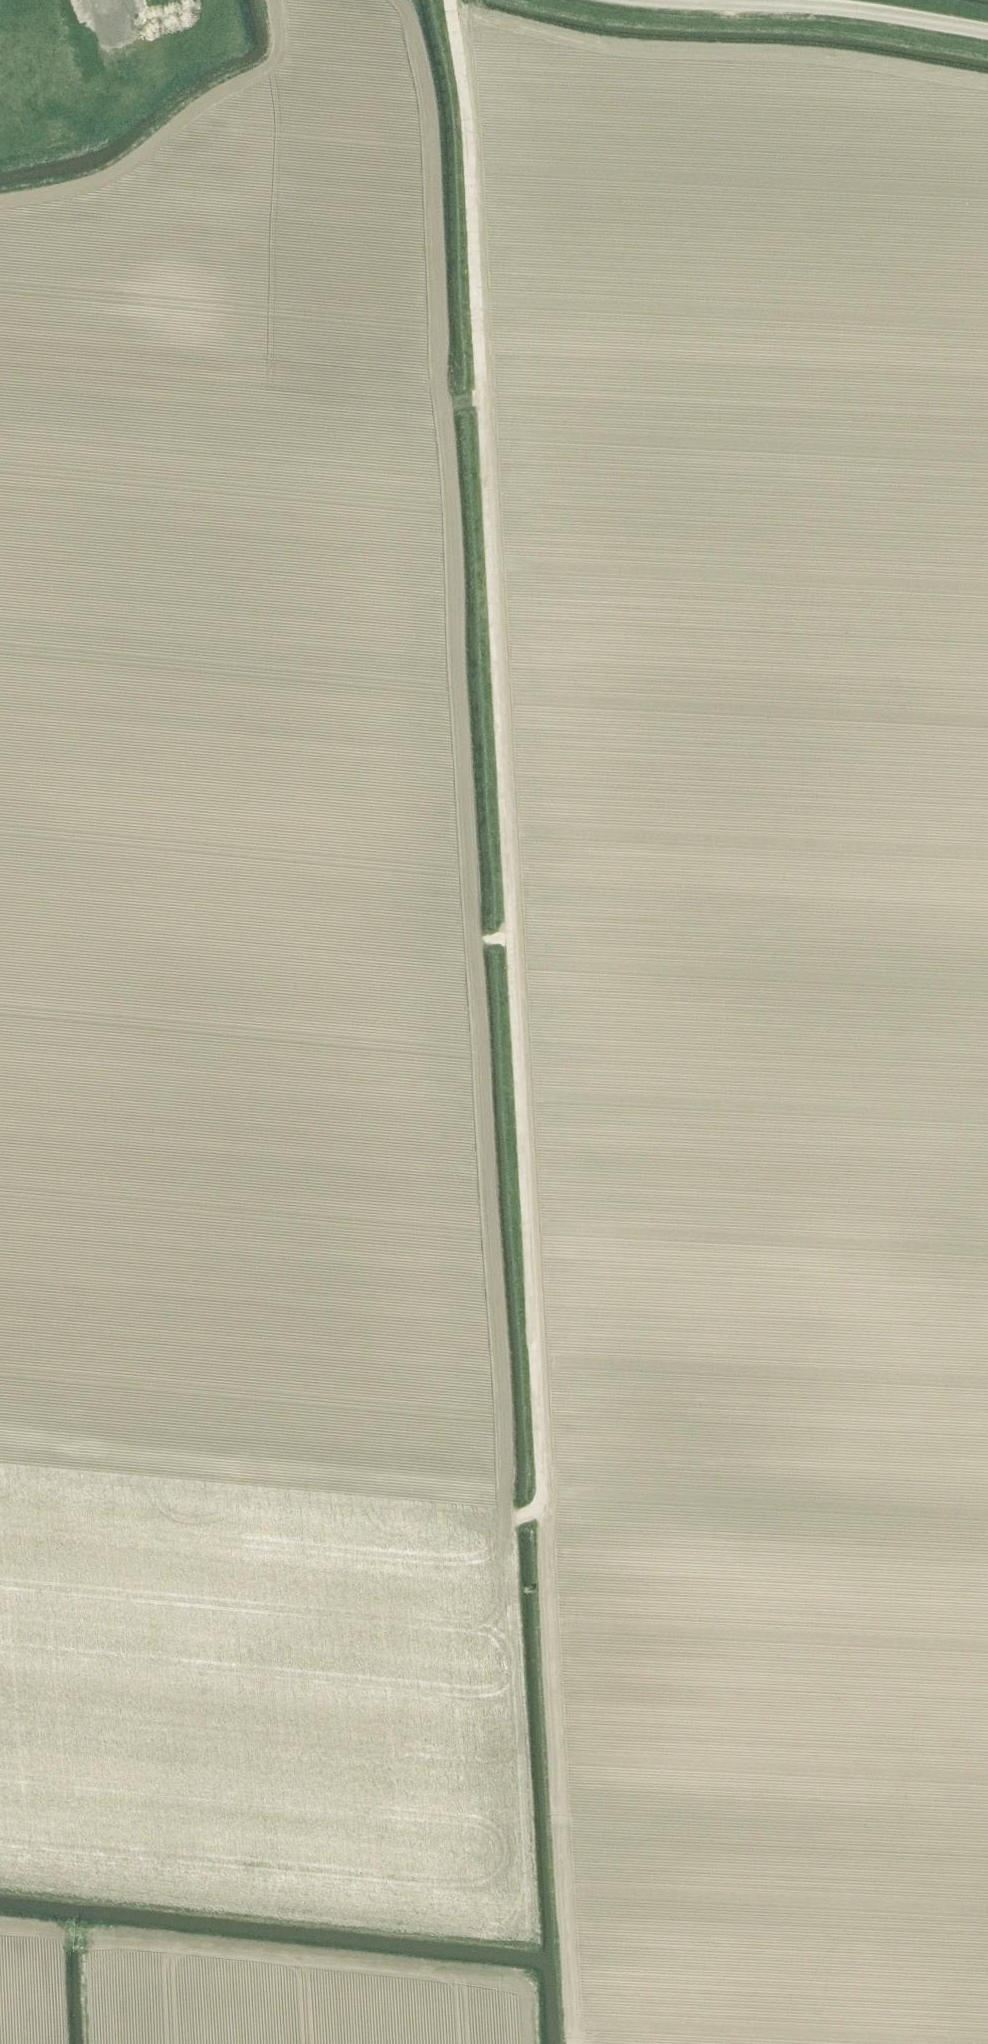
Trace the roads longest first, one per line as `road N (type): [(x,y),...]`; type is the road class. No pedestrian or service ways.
road 1 (unclassified): [(547,1504),(455,0)]
road 2 (unclassified): [(647,0),(850,7),(987,31)]

